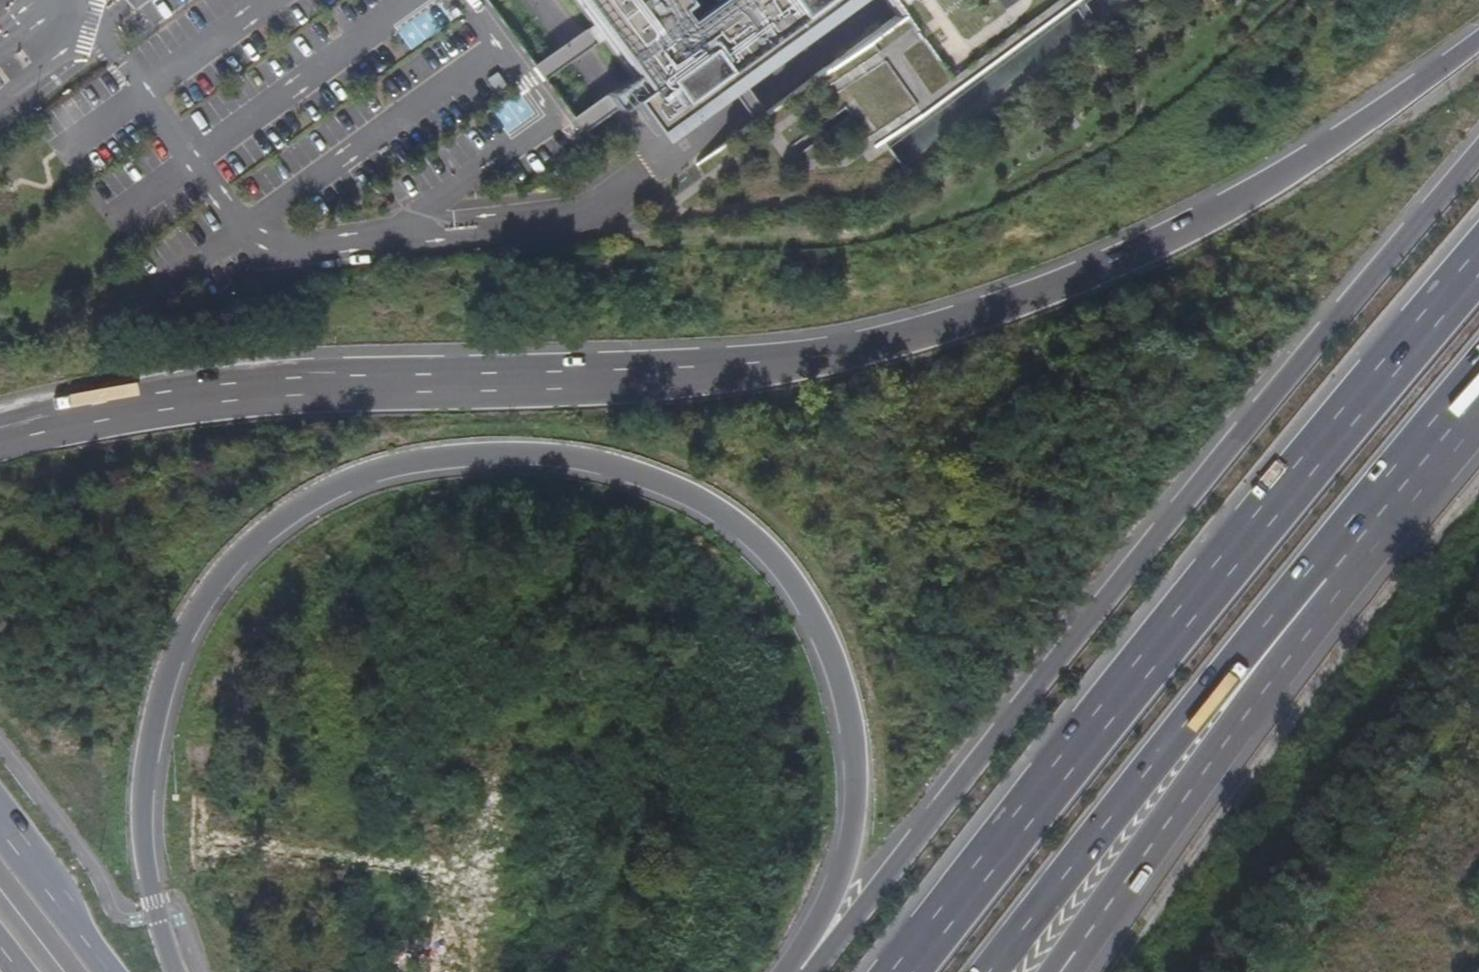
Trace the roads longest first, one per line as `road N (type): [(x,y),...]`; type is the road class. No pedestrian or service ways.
road 1 (trunk): [(1478,42),(1336,146),(1225,210),(1109,267),(864,347),(518,385),(335,387),(137,410),(0,438)]
road 2 (trunk): [(180,971),(151,880),(146,793),(174,660),(205,599),(242,550),(306,501),(375,470),(475,454),(607,464),(699,500),(770,551),(812,609),(846,696),(858,789),(843,868),(794,971)]
road 3 (trunk): [(1478,151),(803,971)]
road 4 (trunk): [(1478,288),(909,971)]
road 5 (trunk): [(992,971),(1315,571)]
road 6 (trunk): [(1064,946),(1315,614),(1315,571)]
road 7 (trunk): [(1315,571),(1478,397)]
road 8 (primary): [(111,971),(0,825)]

